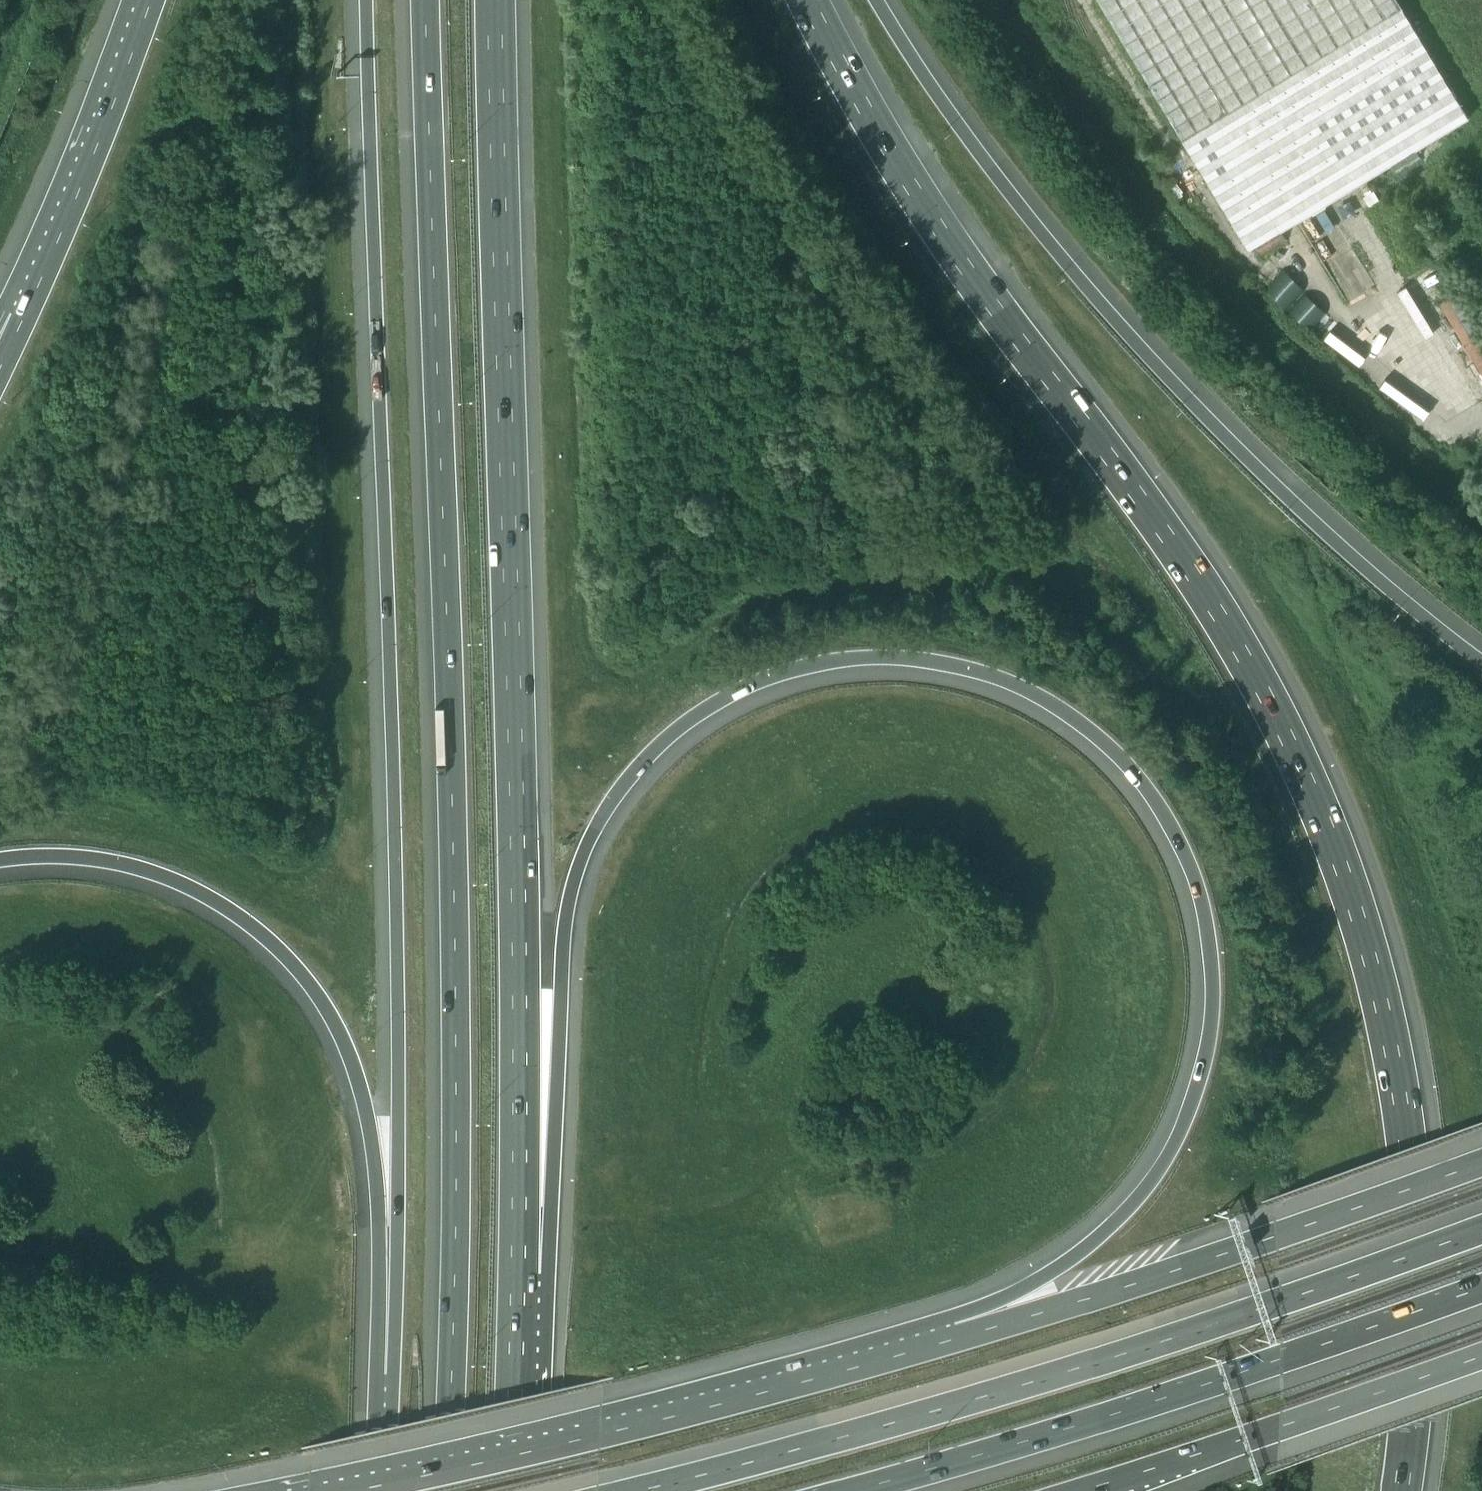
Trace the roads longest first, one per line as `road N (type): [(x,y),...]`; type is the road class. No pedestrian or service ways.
road 1 (motorway): [(523,1275),(572,887),(591,839),(631,782),(705,709),(804,668),(917,661),(1045,698),(1125,761),(1185,853),(1211,963),(1208,1044),(1197,1089),(1153,1176),(1074,1256),(951,1332)]
road 2 (motorway): [(1403,1490),(1420,1355),(1411,1144),(1360,907),(1315,789),(1204,586),(1019,341),(908,175),(812,0)]
road 3 (motorway): [(426,0),(450,752),(455,1192),(449,1490)]
road 4 (motorway): [(367,0),(403,1006),(385,1378)]
road 5 (motorway): [(523,1275),(525,913),(496,0)]
road 6 (motorway): [(1481,667),(1246,463),(989,167),(877,0)]
road 7 (motorway): [(1481,1230),(1077,1365),(631,1490)]
road 8 (motorway): [(0,857),(78,856),(194,889),(272,940),(330,1015),(367,1114),(385,1378)]
road 9 (track): [(975,0),(1122,187),(1252,329),(1481,521)]
road 10 (motorway): [(852,1490),(1278,1369),(1481,1298)]
road 11 (motorway): [(951,1332),(314,1490)]
road 12 (motorway): [(1481,1163),(951,1332)]
road 13 (motorway): [(1090,1490),(1481,1360)]
road 14 (motorway): [(151,0),(22,323)]
road 15 (motorway): [(513,1490),(523,1275)]

